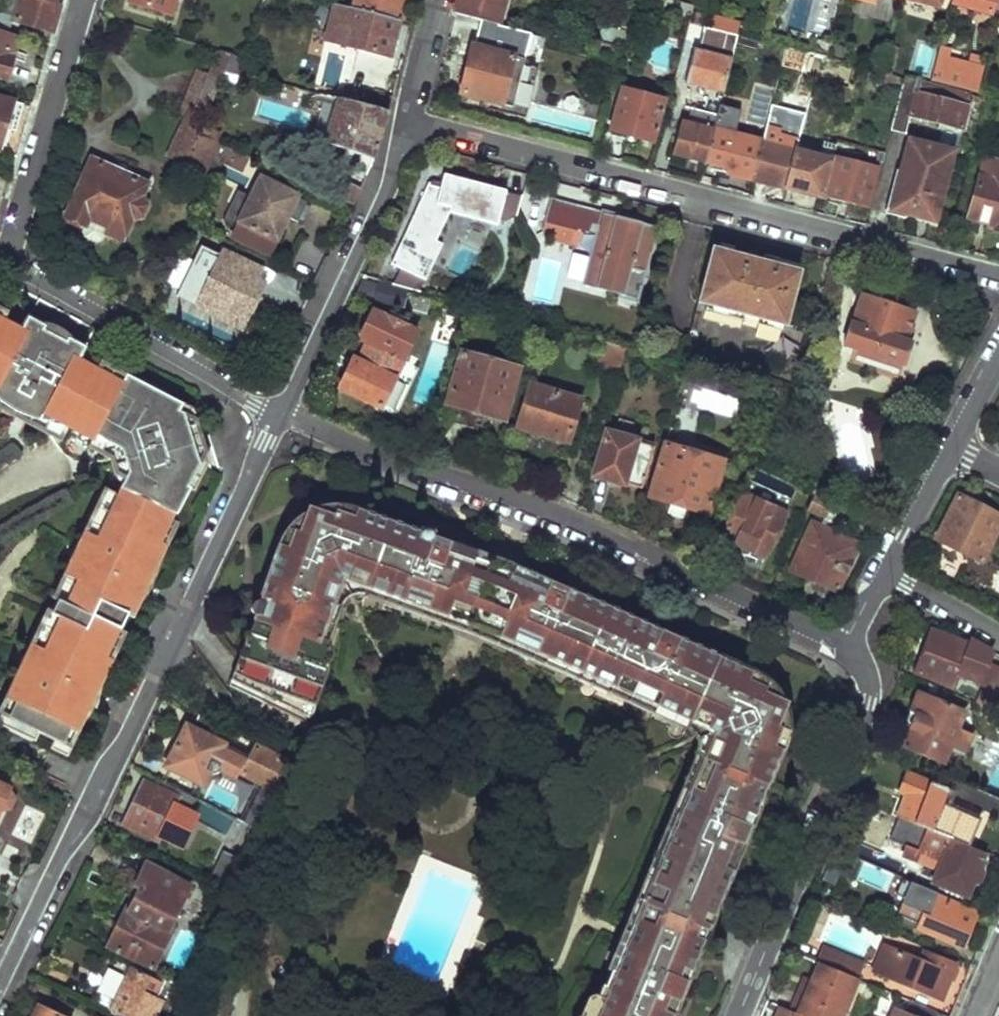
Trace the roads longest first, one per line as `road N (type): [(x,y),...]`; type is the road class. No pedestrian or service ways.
road 1 (residential): [(0,986),(281,414)]
road 2 (residential): [(406,125),(998,279)]
road 3 (residential): [(841,645),(540,509),(281,414)]
road 4 (residential): [(736,1015),(864,716),(866,679),(841,645)]
road 5 (residential): [(281,414),(387,189),(406,125)]
road 6 (residential): [(8,264),(281,414)]
road 7 (residential): [(8,264),(83,0)]
road 8 (residential): [(883,573),(953,448)]
road 9 (residential): [(883,573),(998,637)]
road 10 (residential): [(406,125),(436,0)]

